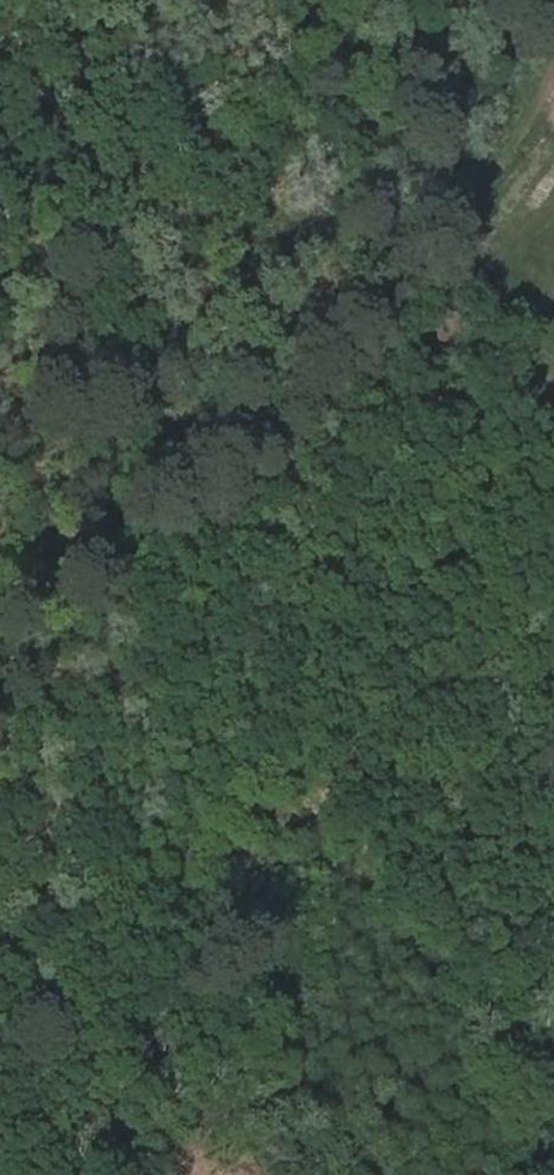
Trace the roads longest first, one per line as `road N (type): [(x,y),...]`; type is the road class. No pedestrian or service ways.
road 1 (track): [(0,698),(284,408),(495,214),(553,92)]
road 2 (track): [(52,642),(65,762),(144,887),(216,976)]

